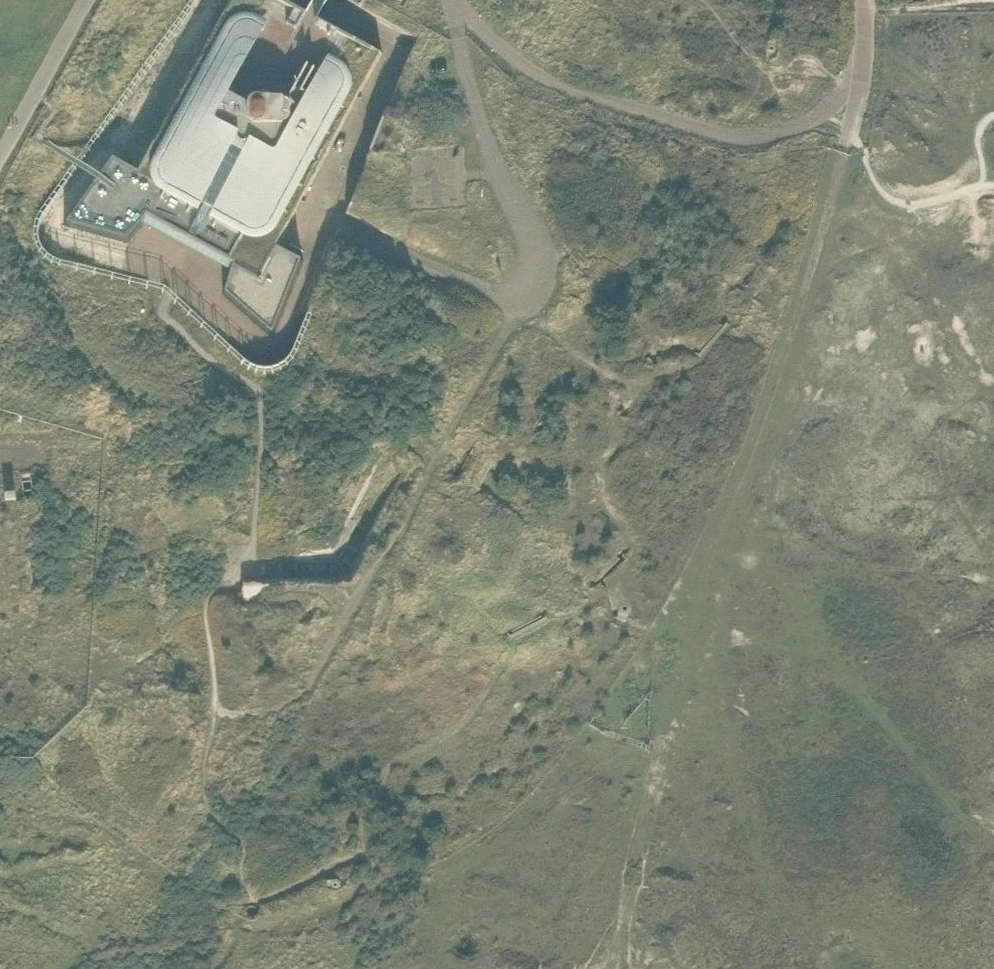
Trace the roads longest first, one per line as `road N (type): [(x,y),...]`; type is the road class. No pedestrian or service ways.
road 1 (track): [(852,125),(840,199),(735,542),(692,633)]
road 2 (unclassified): [(852,125),(868,0)]

